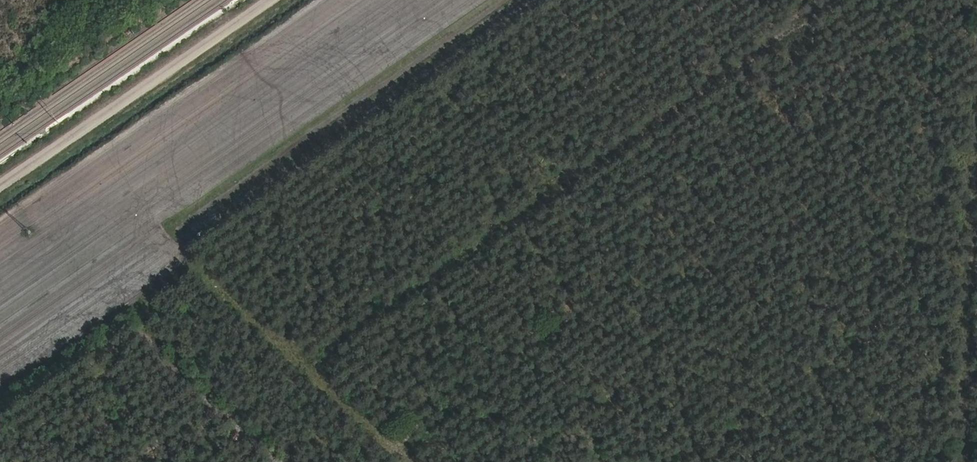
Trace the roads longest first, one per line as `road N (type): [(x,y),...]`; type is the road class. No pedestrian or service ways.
road 1 (track): [(272,0),(0,188)]
road 2 (track): [(968,461),(976,152)]

